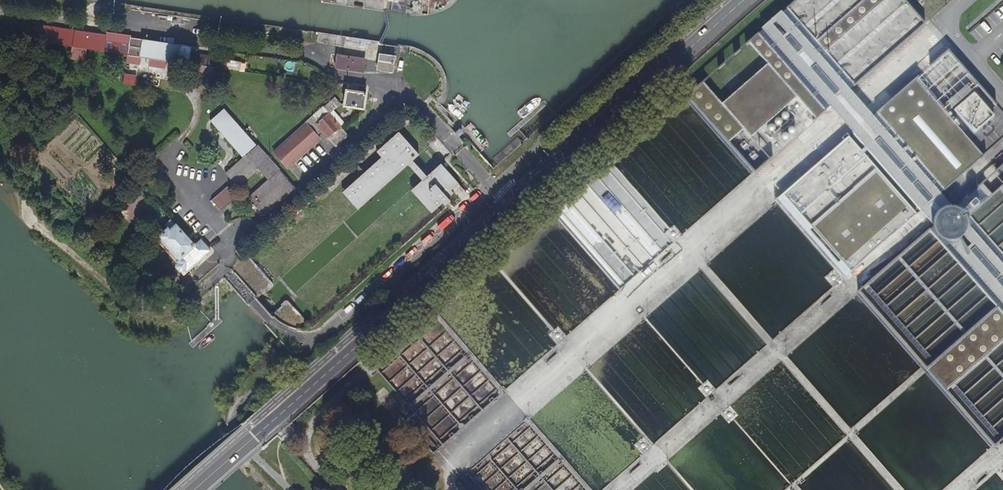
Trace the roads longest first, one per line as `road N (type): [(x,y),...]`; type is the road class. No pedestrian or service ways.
road 1 (secondary): [(194,489),(746,0)]
road 2 (residential): [(316,340),(310,354),(250,396),(235,419),(236,439),(290,489)]

